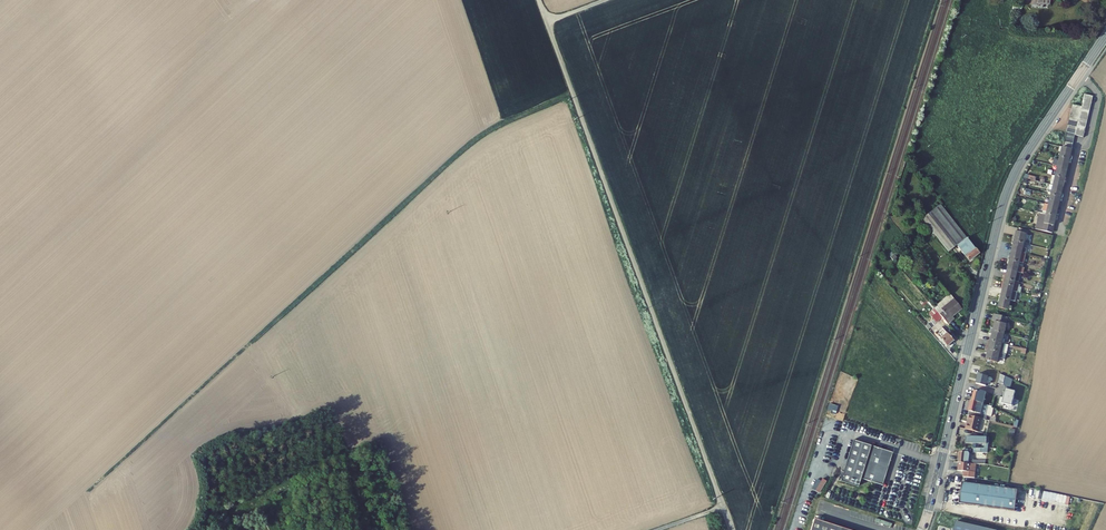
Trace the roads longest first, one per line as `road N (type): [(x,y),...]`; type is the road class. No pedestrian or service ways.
road 1 (track): [(49,529),(463,152),(573,94)]
road 2 (unclassified): [(547,21),(730,529)]
road 3 (secondary): [(1105,37),(1008,188),(922,529)]

